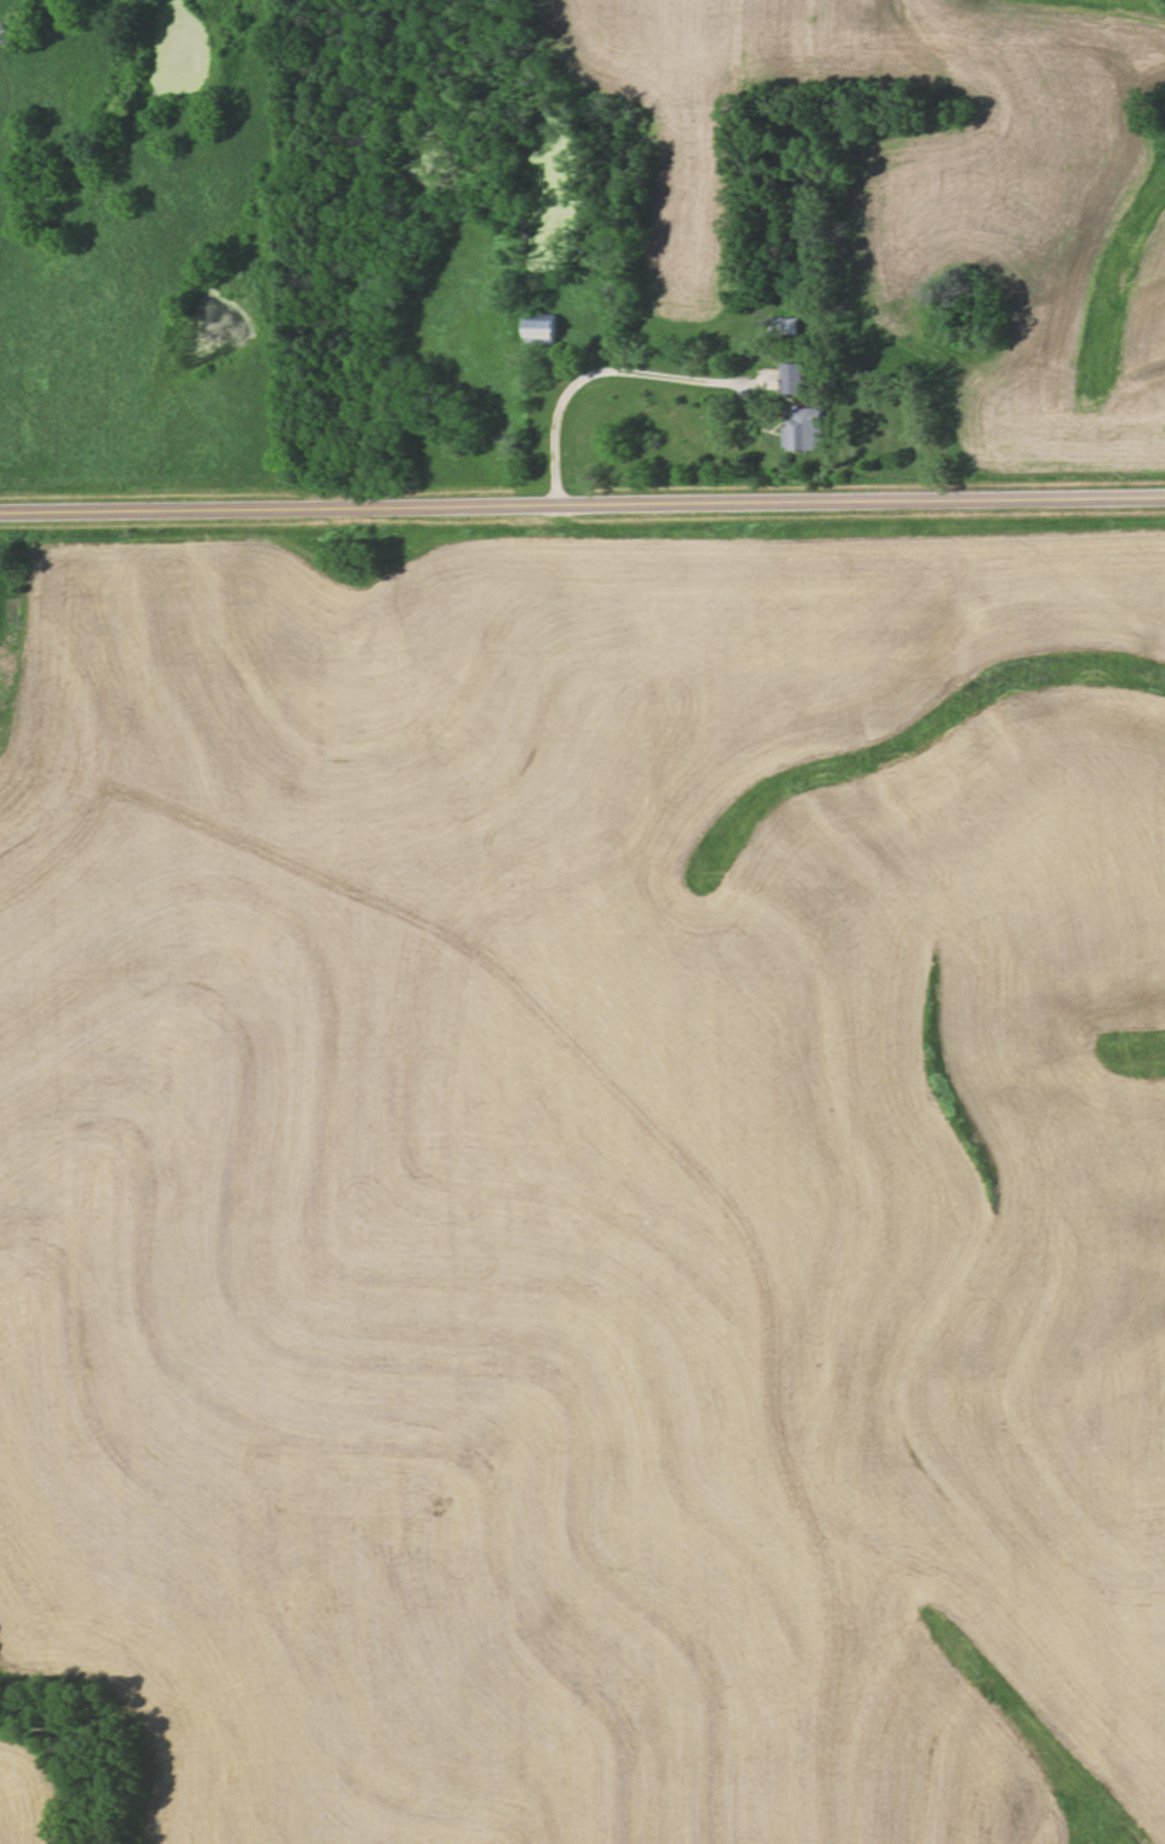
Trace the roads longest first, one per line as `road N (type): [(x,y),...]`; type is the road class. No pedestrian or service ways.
road 1 (secondary): [(0,514),(1164,494)]

